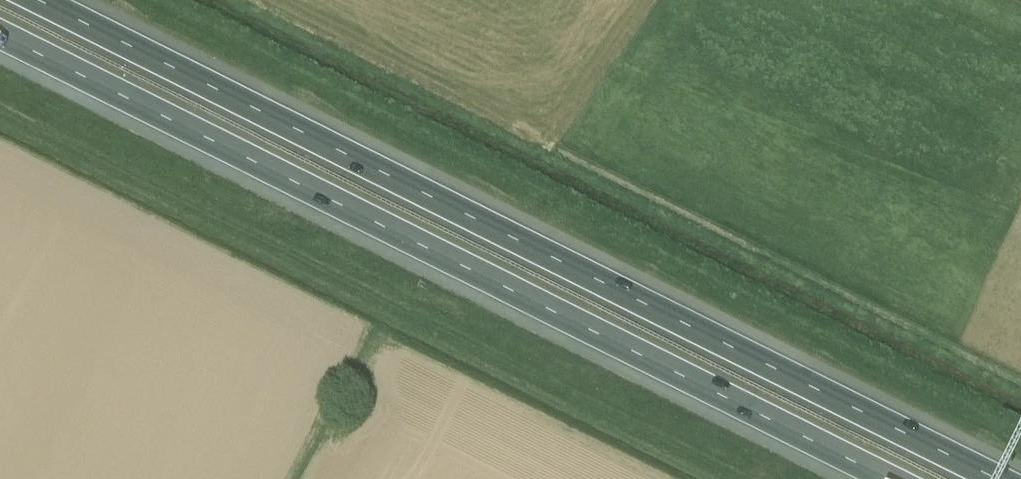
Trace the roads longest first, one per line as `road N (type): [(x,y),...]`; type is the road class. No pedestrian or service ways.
road 1 (motorway): [(995,478),(39,0)]
road 2 (motorway): [(0,36),(889,478)]

